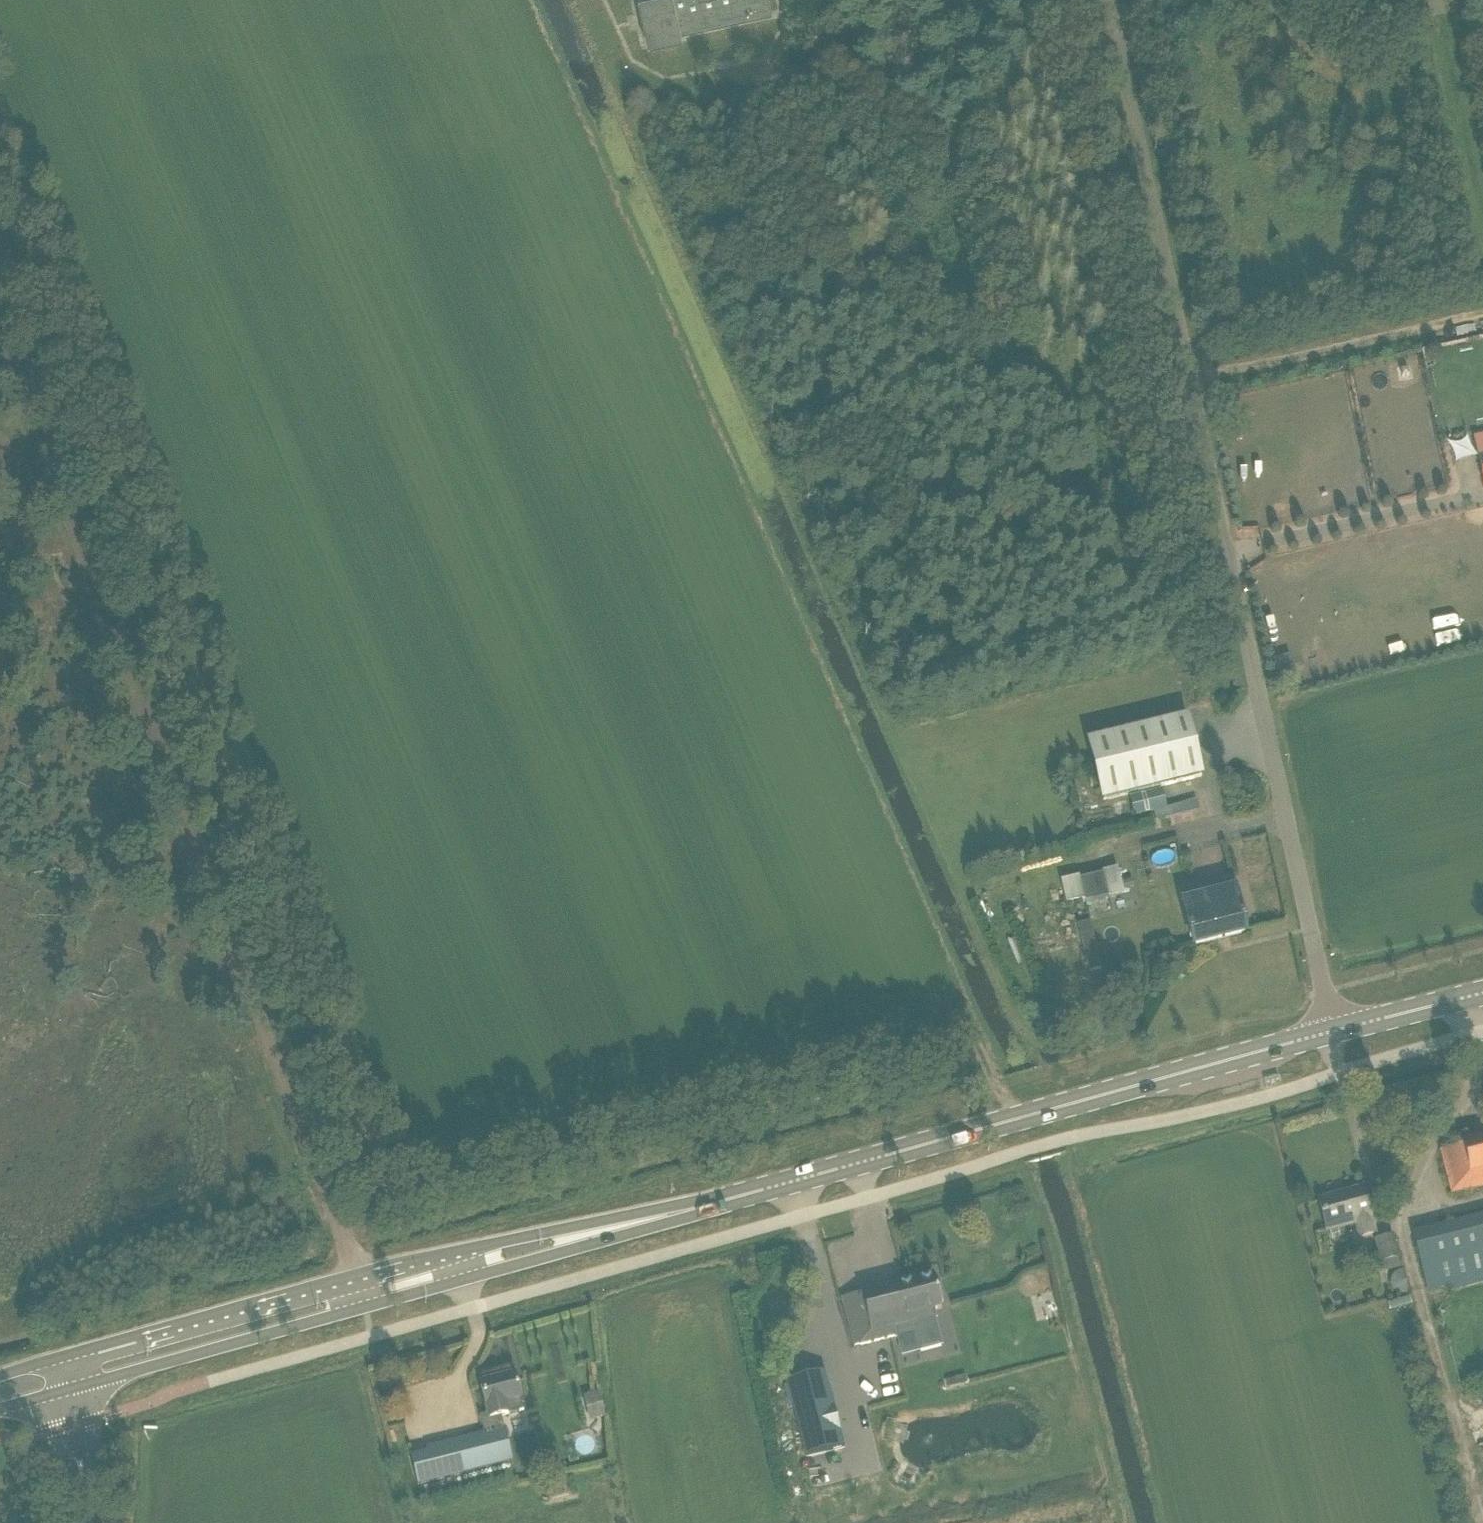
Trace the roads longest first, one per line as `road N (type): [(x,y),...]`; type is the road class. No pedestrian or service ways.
road 1 (track): [(372,1337),(0,336)]
road 2 (unclassified): [(1332,1032),(1107,0)]
road 3 (secondary): [(1332,1032),(694,1209)]
road 4 (secondary): [(694,1209),(452,1253),(74,1355)]
road 5 (secondary): [(89,1383),(644,1230),(694,1209)]
road 6 (track): [(1482,1419),(1456,1426),(1401,1227),(1482,1204)]
road 7 (secondary): [(1482,994),(1332,1032)]
road 8 (unclassified): [(87,1506),(89,1383)]
road 9 (unclassified): [(58,1391),(55,1432),(87,1506)]

